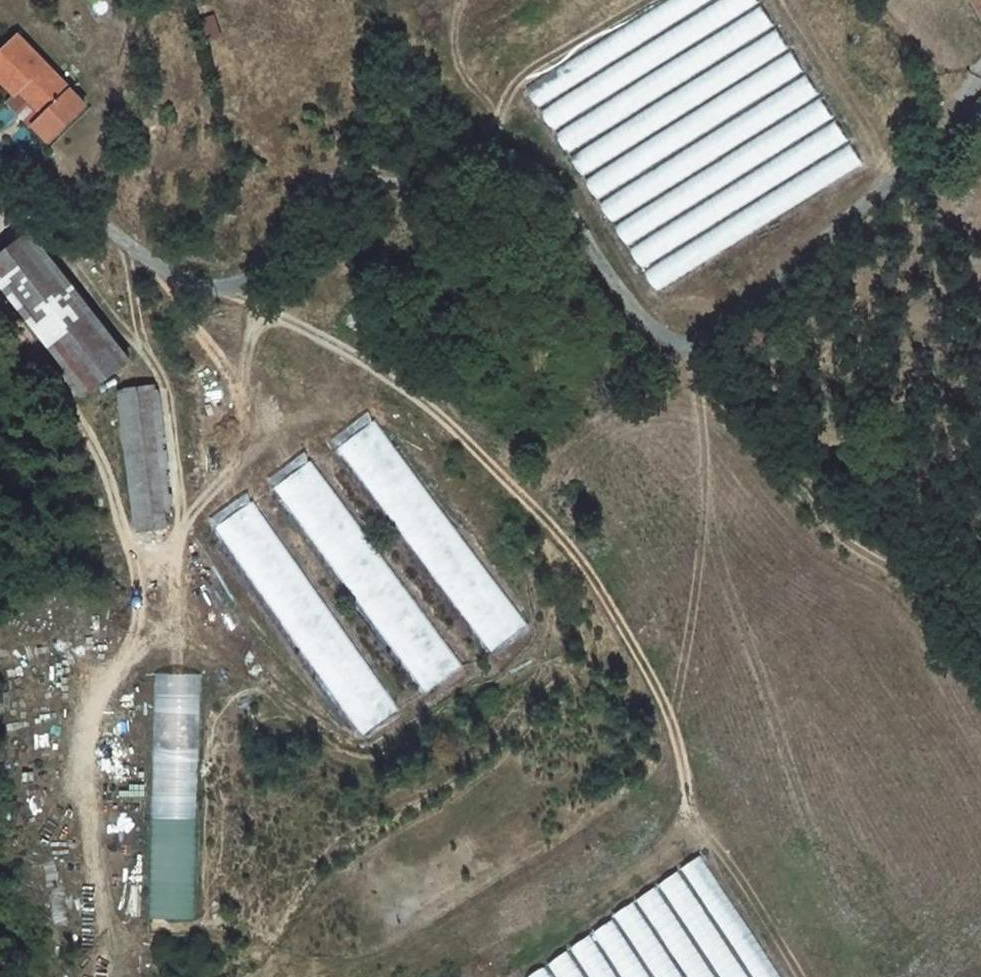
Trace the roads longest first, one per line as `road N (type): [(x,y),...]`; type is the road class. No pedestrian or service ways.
road 1 (unclassified): [(0,167),(77,210),(171,278),(236,285),(275,261),(299,197),(322,178),(417,190),(449,159),(495,144),(542,179),(646,322),(685,351),(970,119)]
road 2 (track): [(236,285),(411,393),(560,536),(655,686),(682,757),(692,827),(498,976)]
road 3 (track): [(685,351),(691,374),(844,532),(884,560),(980,694)]
road 4 (track): [(123,243),(141,345),(163,382),(173,427),(178,674)]
road 5 (track): [(159,270),(241,395),(245,421),(234,468),(180,526)]
road 6 (track): [(495,144),(515,87),(648,0)]
road 7 (track): [(692,827),(727,859),(799,976)]

